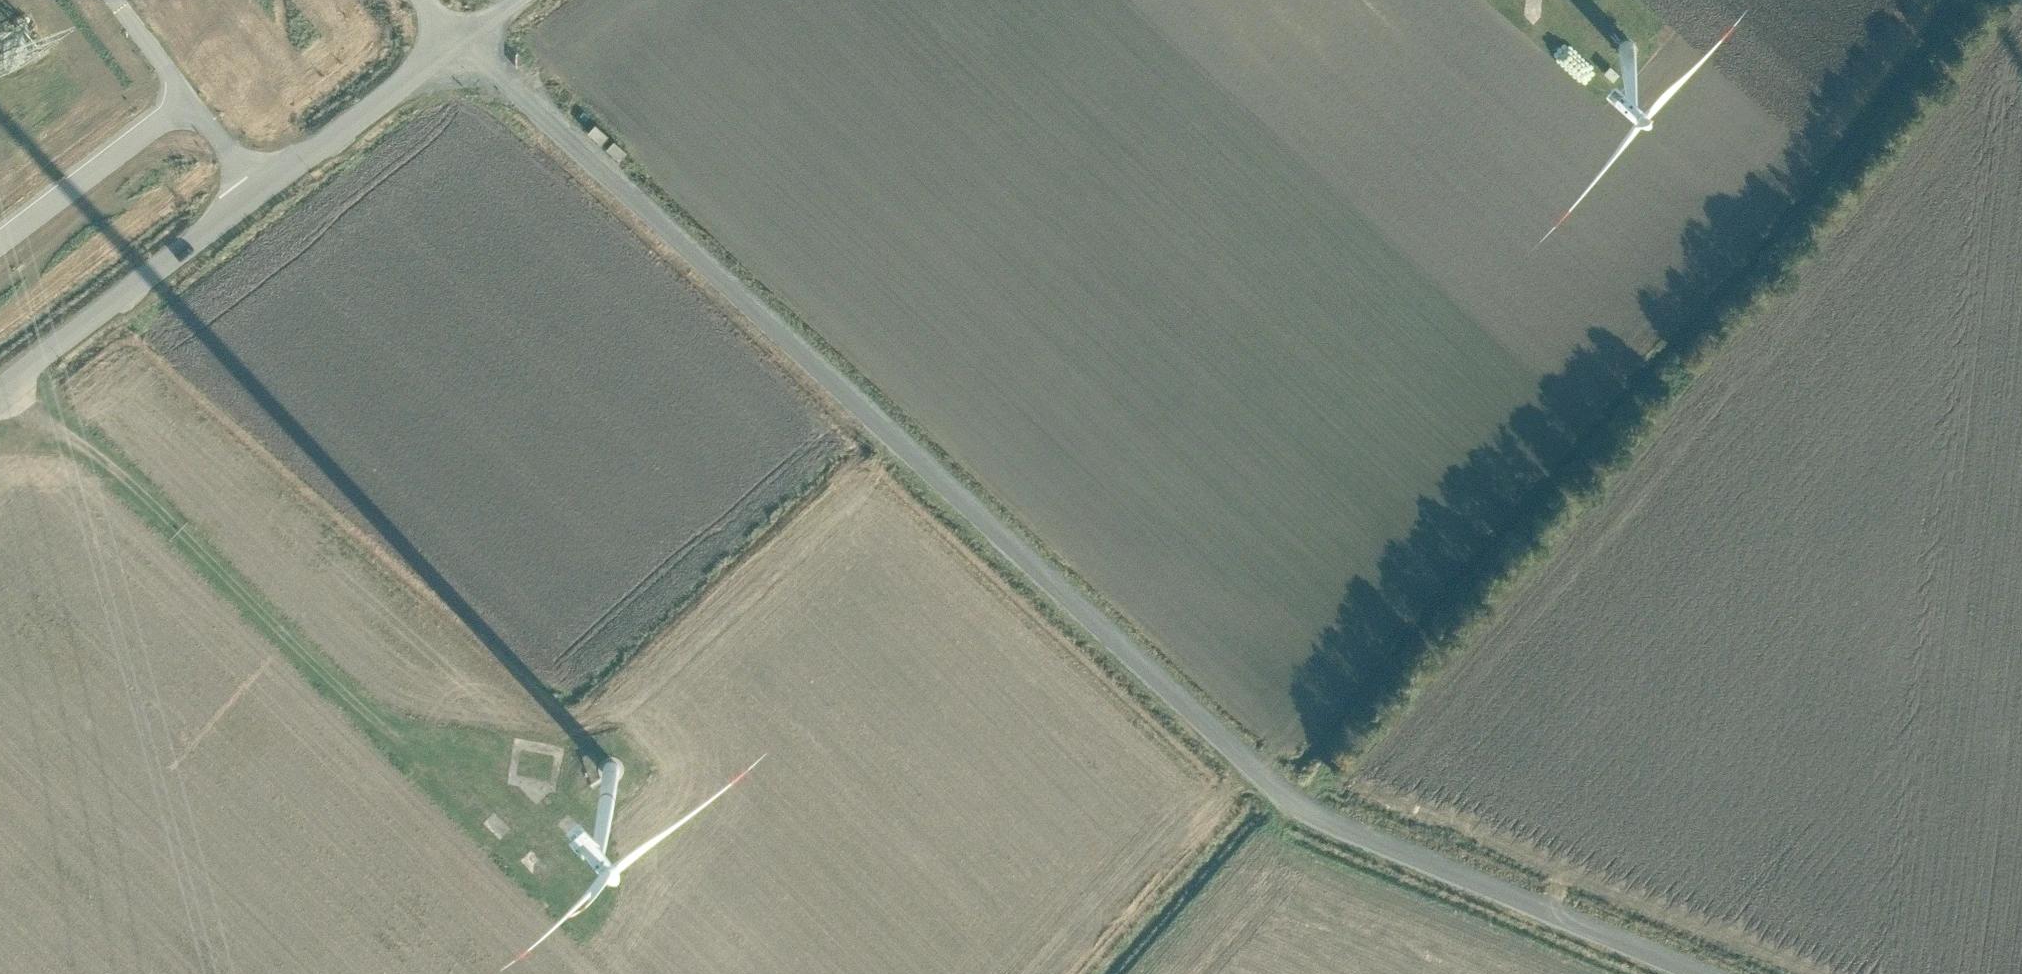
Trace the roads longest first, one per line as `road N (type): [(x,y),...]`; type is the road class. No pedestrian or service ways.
road 1 (unclassified): [(456,52),(501,101),(1298,808),(1691,973)]
road 2 (track): [(3,378),(491,817),(560,814)]
road 3 (unclassified): [(0,380),(456,52)]

